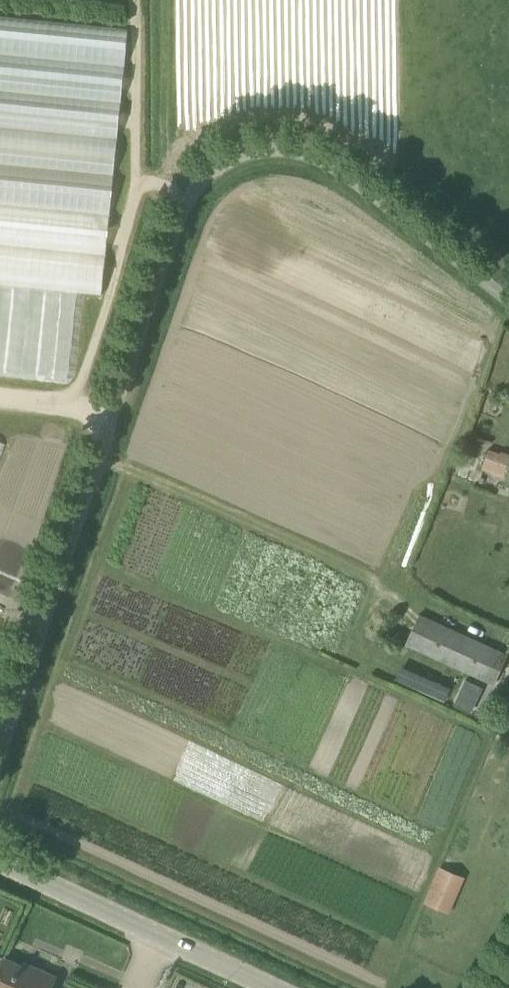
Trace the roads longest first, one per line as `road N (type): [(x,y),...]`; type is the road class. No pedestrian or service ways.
road 1 (unclassified): [(0,750),(182,222),(217,164),(242,151),(301,146),(357,168),(508,294)]
road 2 (tertiary): [(276,987),(0,860)]

